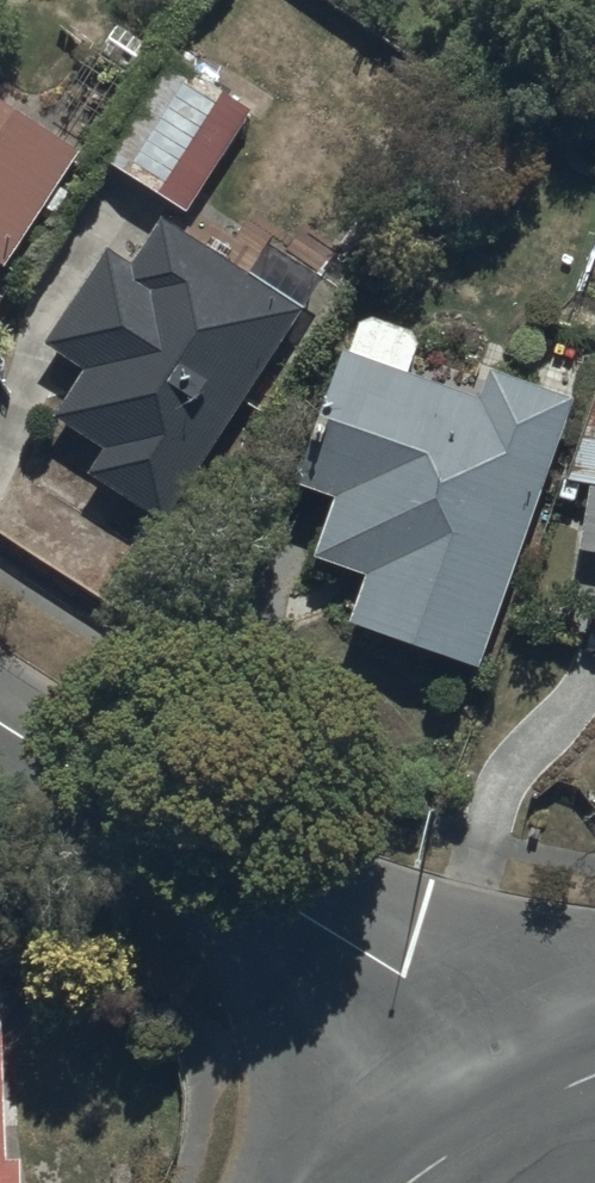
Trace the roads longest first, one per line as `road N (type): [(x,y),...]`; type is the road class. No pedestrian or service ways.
road 1 (residential): [(491,1116),(393,984),(0,737)]

